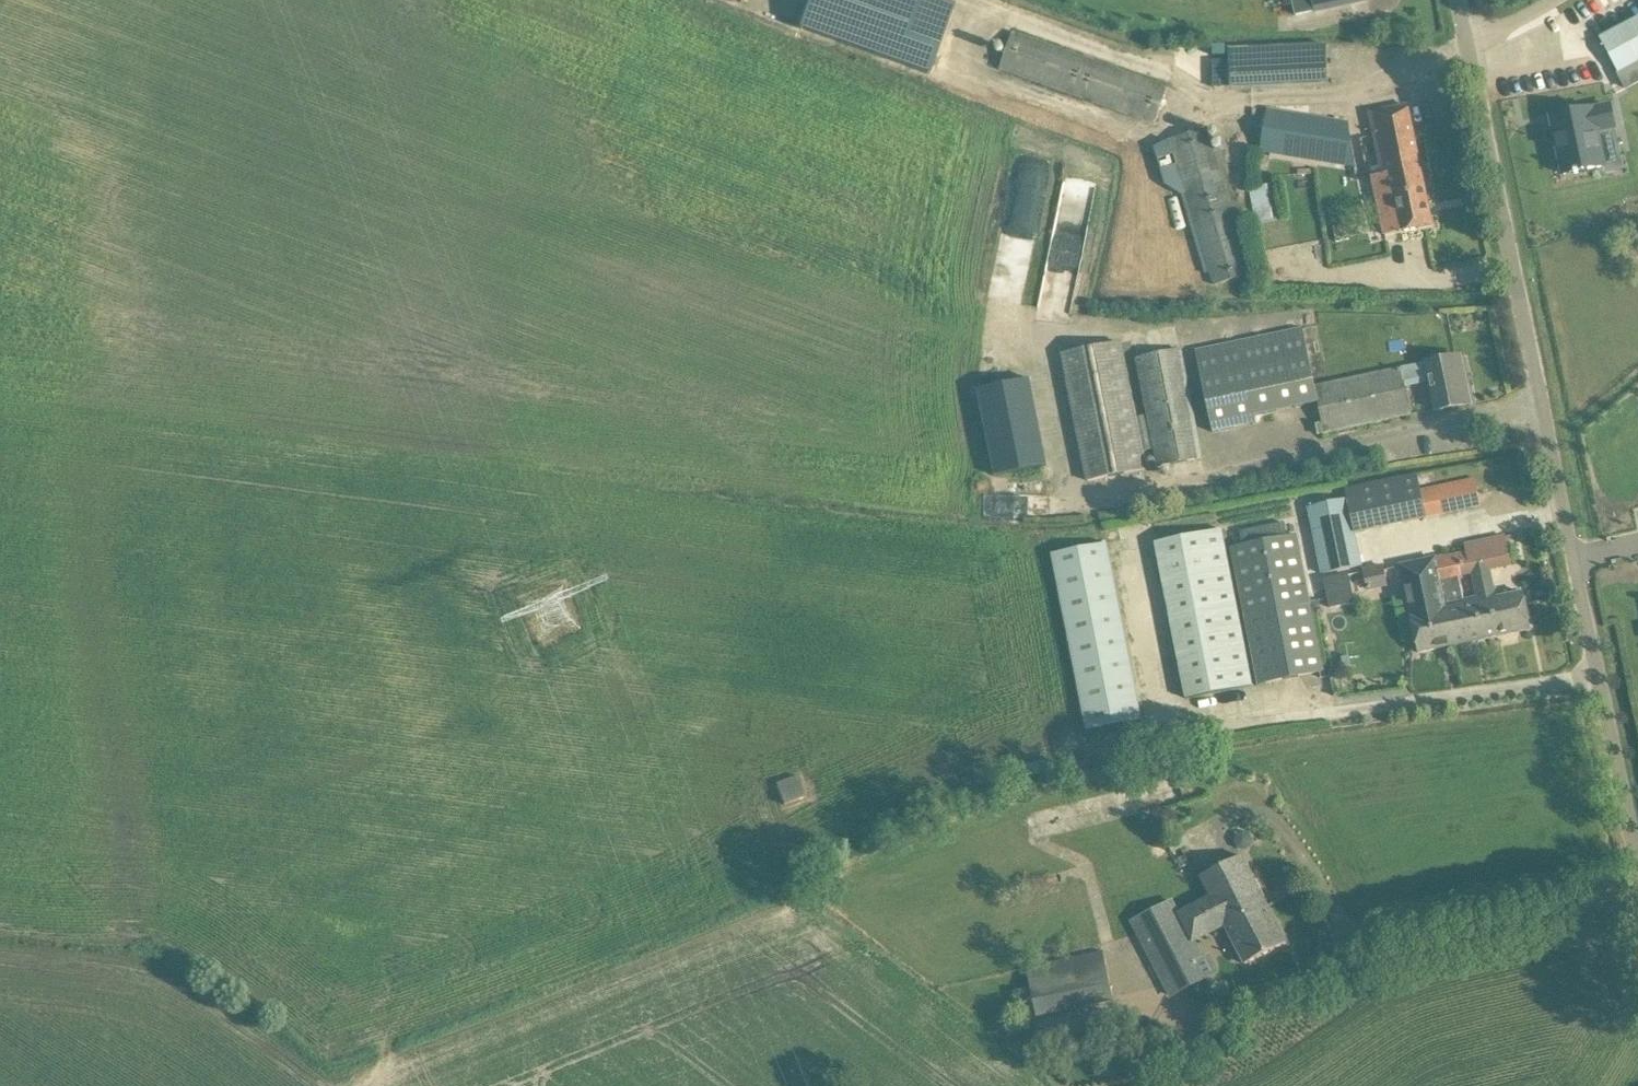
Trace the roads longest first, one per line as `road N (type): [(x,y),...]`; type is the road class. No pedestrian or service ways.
road 1 (unclassified): [(1637,863),(1448,0)]

